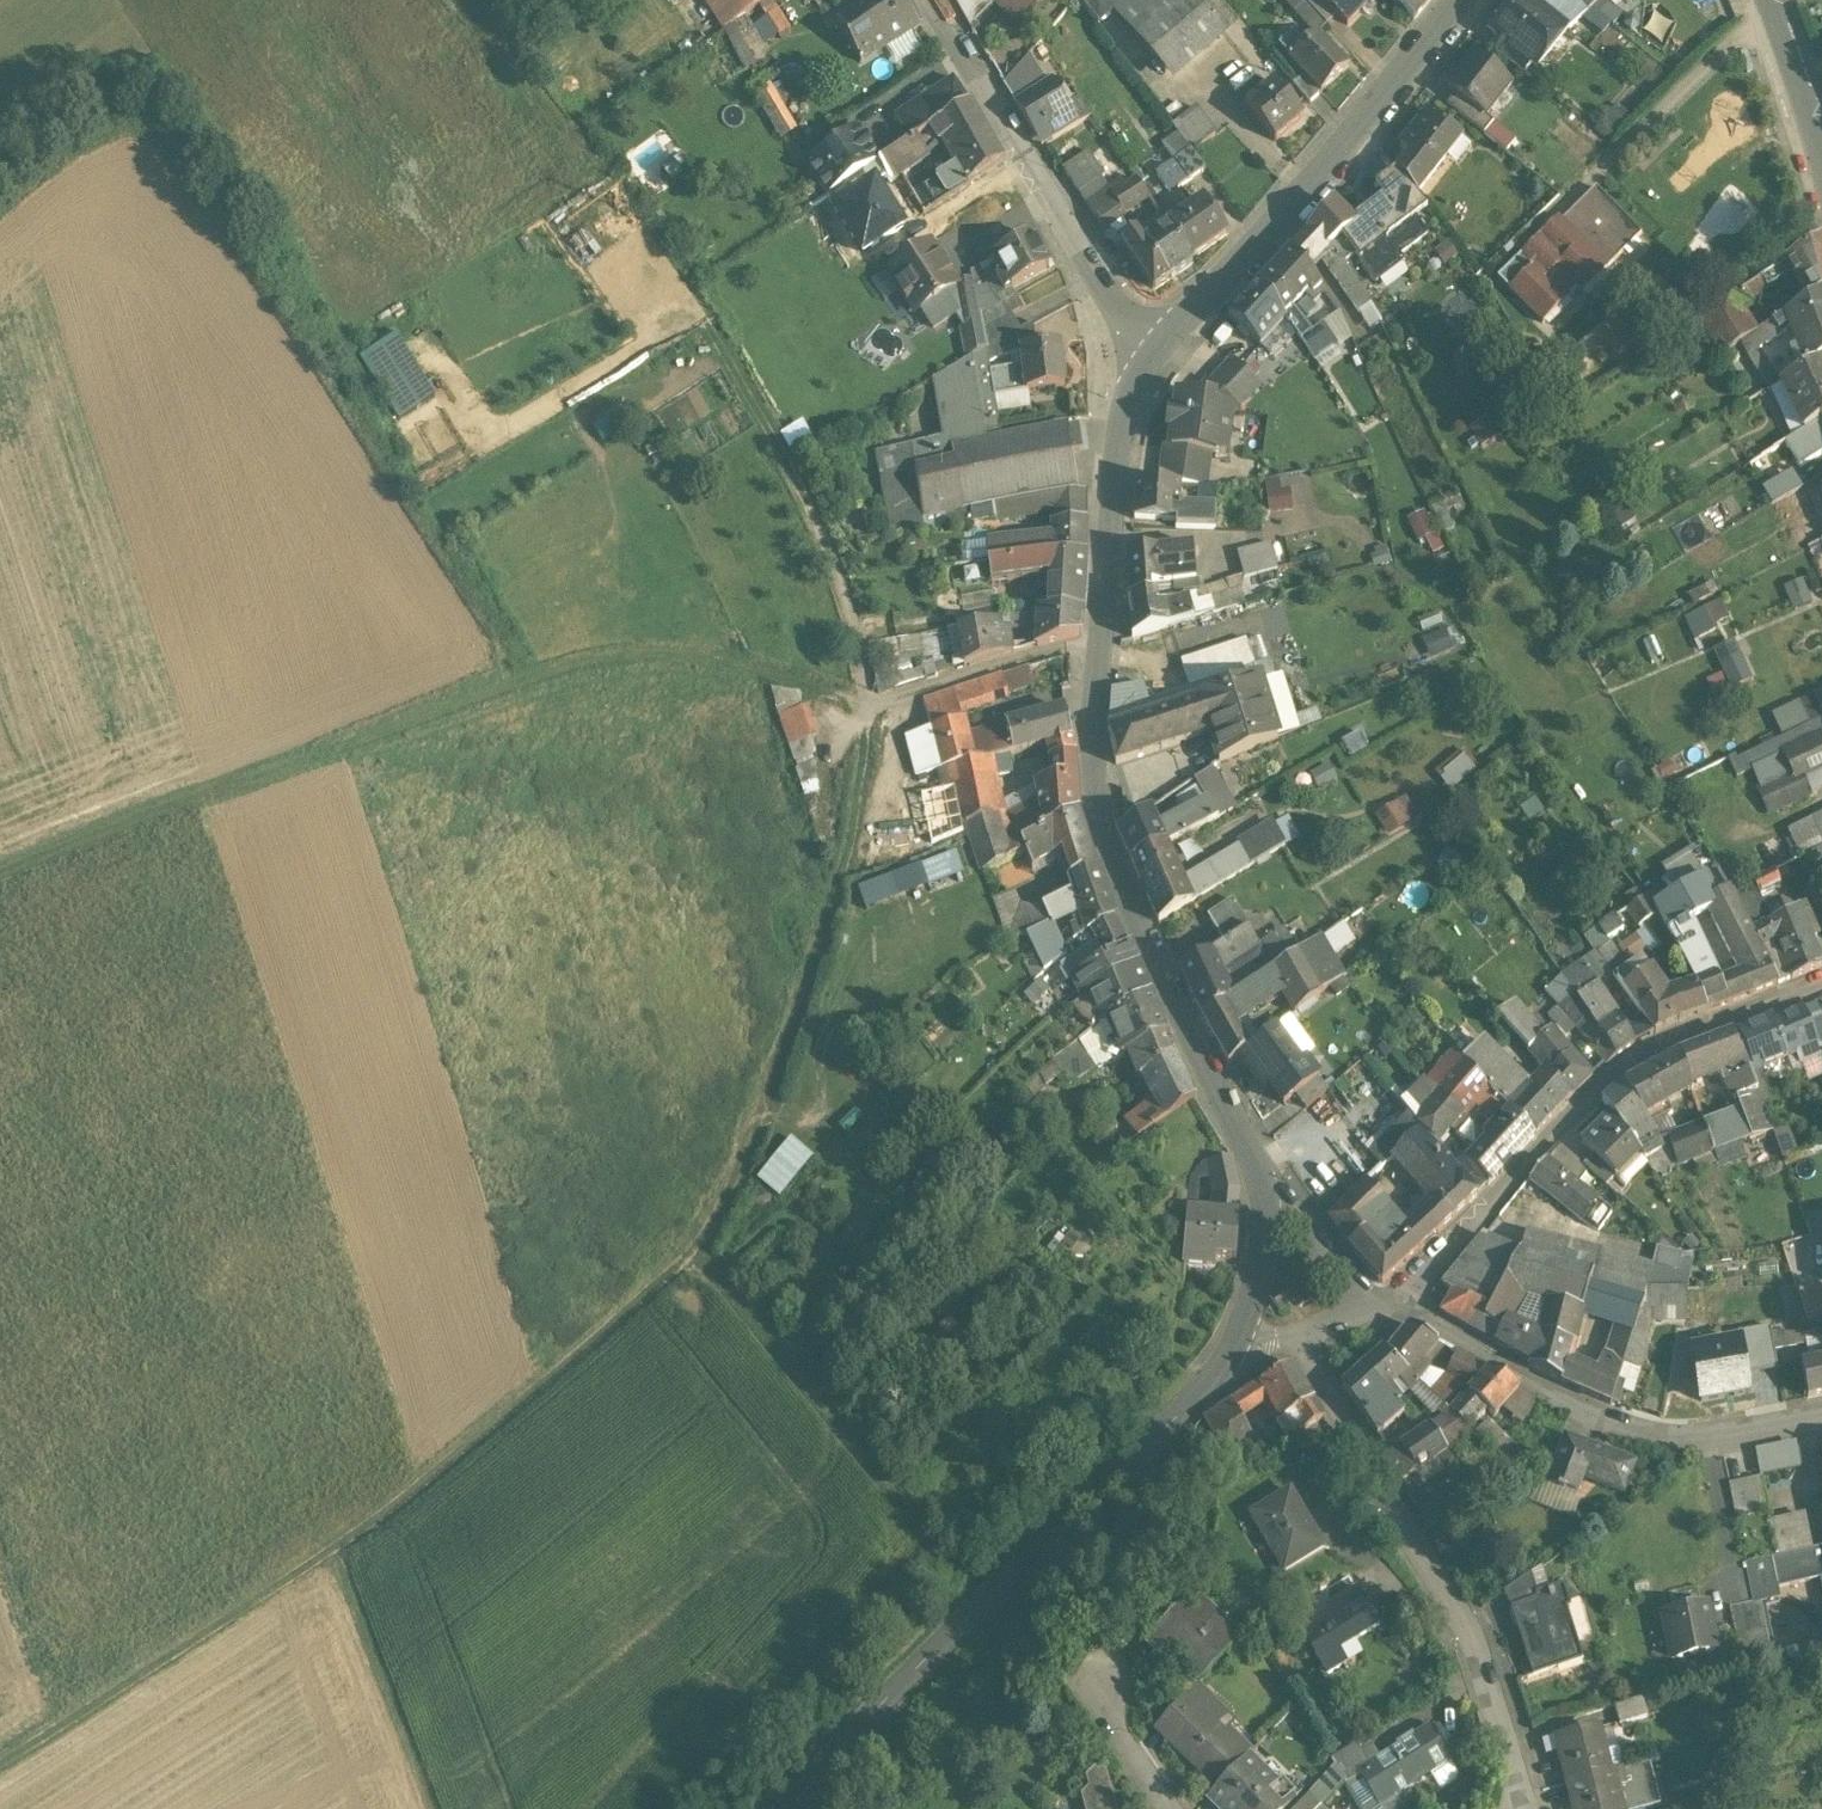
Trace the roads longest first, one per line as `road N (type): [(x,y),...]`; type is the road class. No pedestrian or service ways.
road 1 (track): [(0,883),(590,649),(703,651),(867,698)]
road 2 (tertiary): [(1262,1184),(1240,1124),(1119,885),(1091,780),(1112,453),(1142,363)]
road 3 (tertiary): [(782,1808),(1183,1404),(1217,1367),(1242,1317)]
road 4 (track): [(867,698),(844,869),(751,1136),(712,1212)]
road 5 (residential): [(1821,979),(1645,1051),(1527,1151),(1477,1218),(1398,1295)]
road 6 (residential): [(1298,1333),(1503,1675),(1526,1752),(1531,1808)]
road 7 (track): [(712,1212),(342,1545)]
road 8 (tertiary): [(1142,363),(1340,146),(1456,0)]
road 9 (residential): [(1398,1295),(1637,1424),(1683,1432),(1821,1409)]
road 10 (residential): [(1142,363),(930,0)]
road 11 (track): [(938,1541),(706,1264),(712,1212)]
road 12 (track): [(0,1765),(342,1545)]
road 13 (track): [(711,327),(787,464),(851,609),(867,698)]
road 14 (track): [(434,1808),(342,1545)]
road 15 (residential): [(1378,1304),(1287,1185),(1262,1184)]
road 16 (tertiary): [(1774,0),(1821,147)]
road 17 (tertiary): [(1242,1317),(1259,1270),(1262,1184)]

